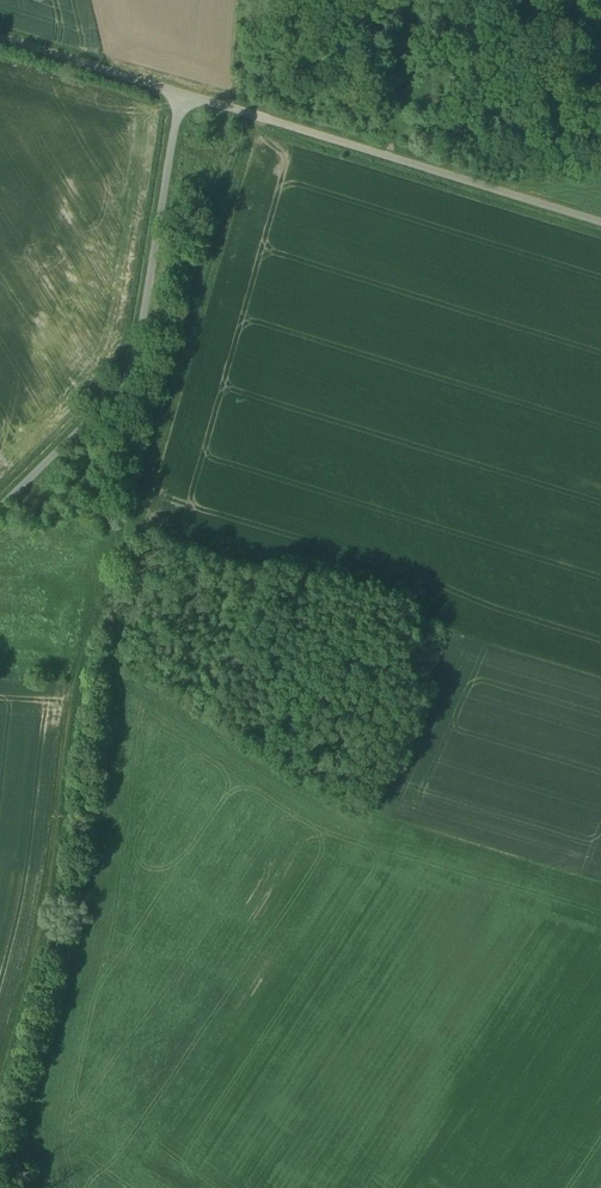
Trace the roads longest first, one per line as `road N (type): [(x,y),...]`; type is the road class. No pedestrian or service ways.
road 1 (unclassified): [(0,507),(128,376),(146,317),(179,97)]
road 2 (unclassified): [(600,223),(179,97)]
road 3 (unclassified): [(179,97),(0,41)]

